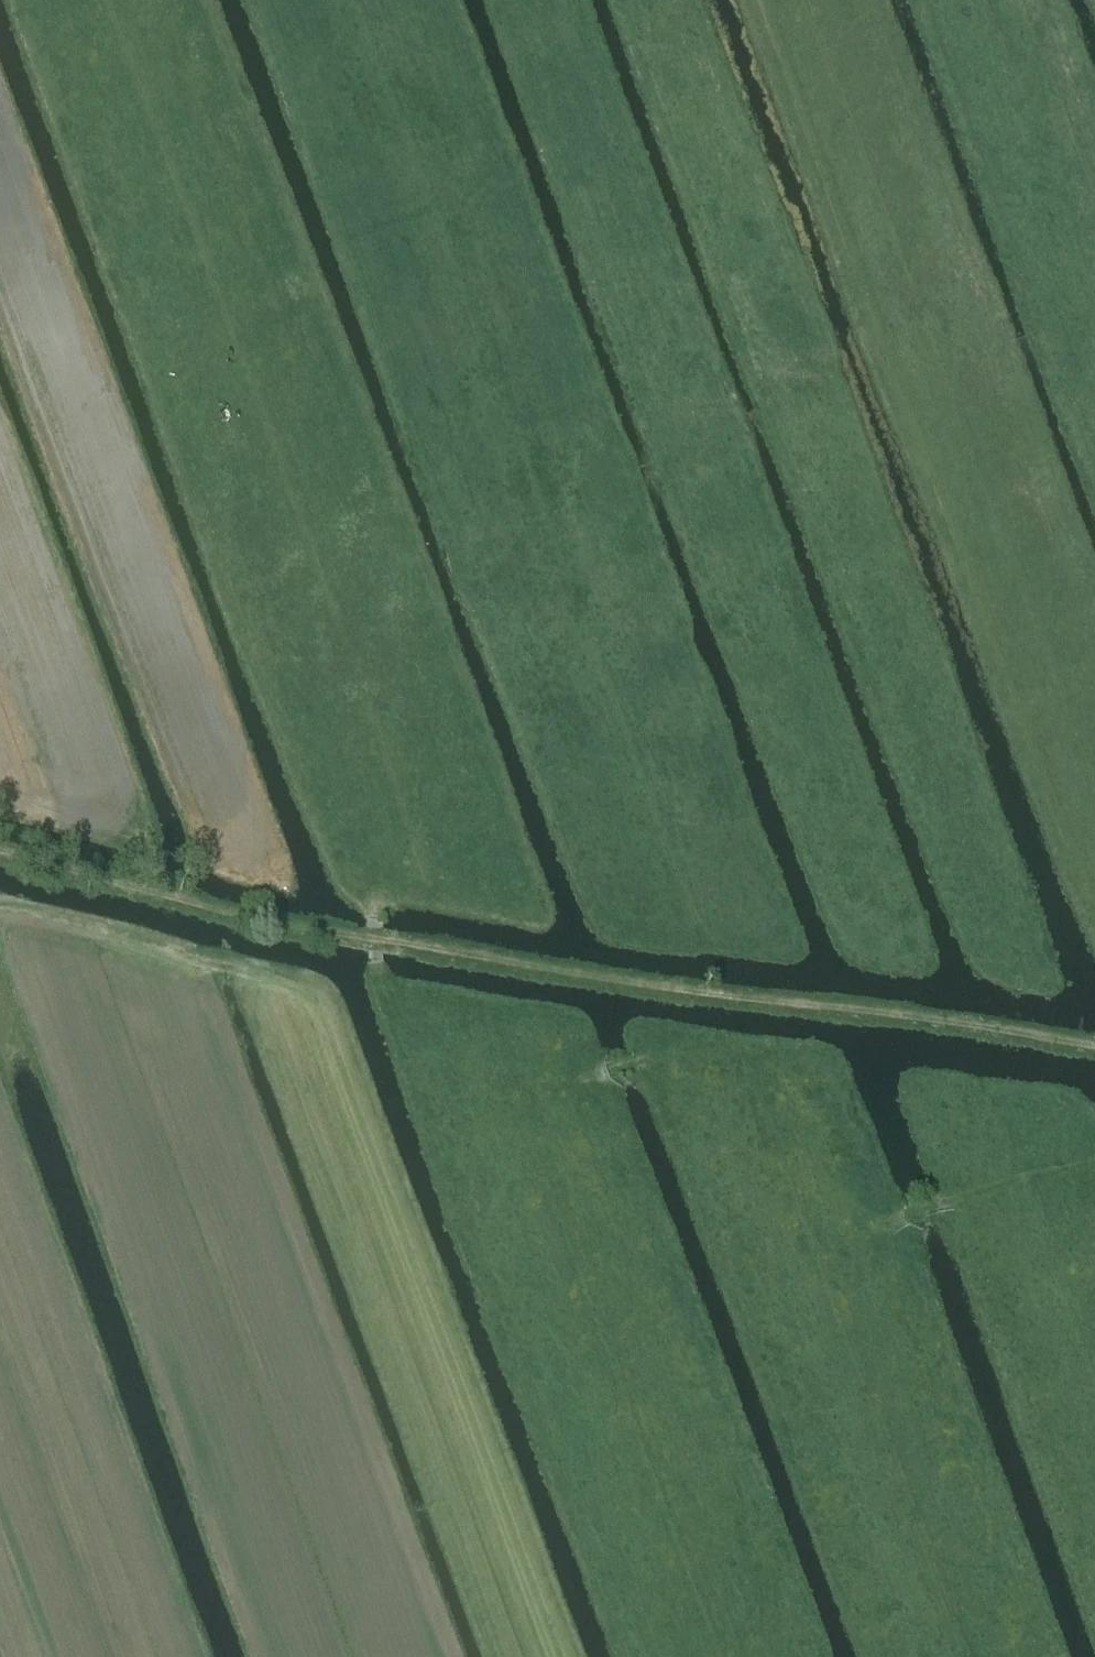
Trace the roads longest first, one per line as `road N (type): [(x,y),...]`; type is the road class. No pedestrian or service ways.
road 1 (track): [(1094,1047),(369,941),(126,893),(0,853)]

